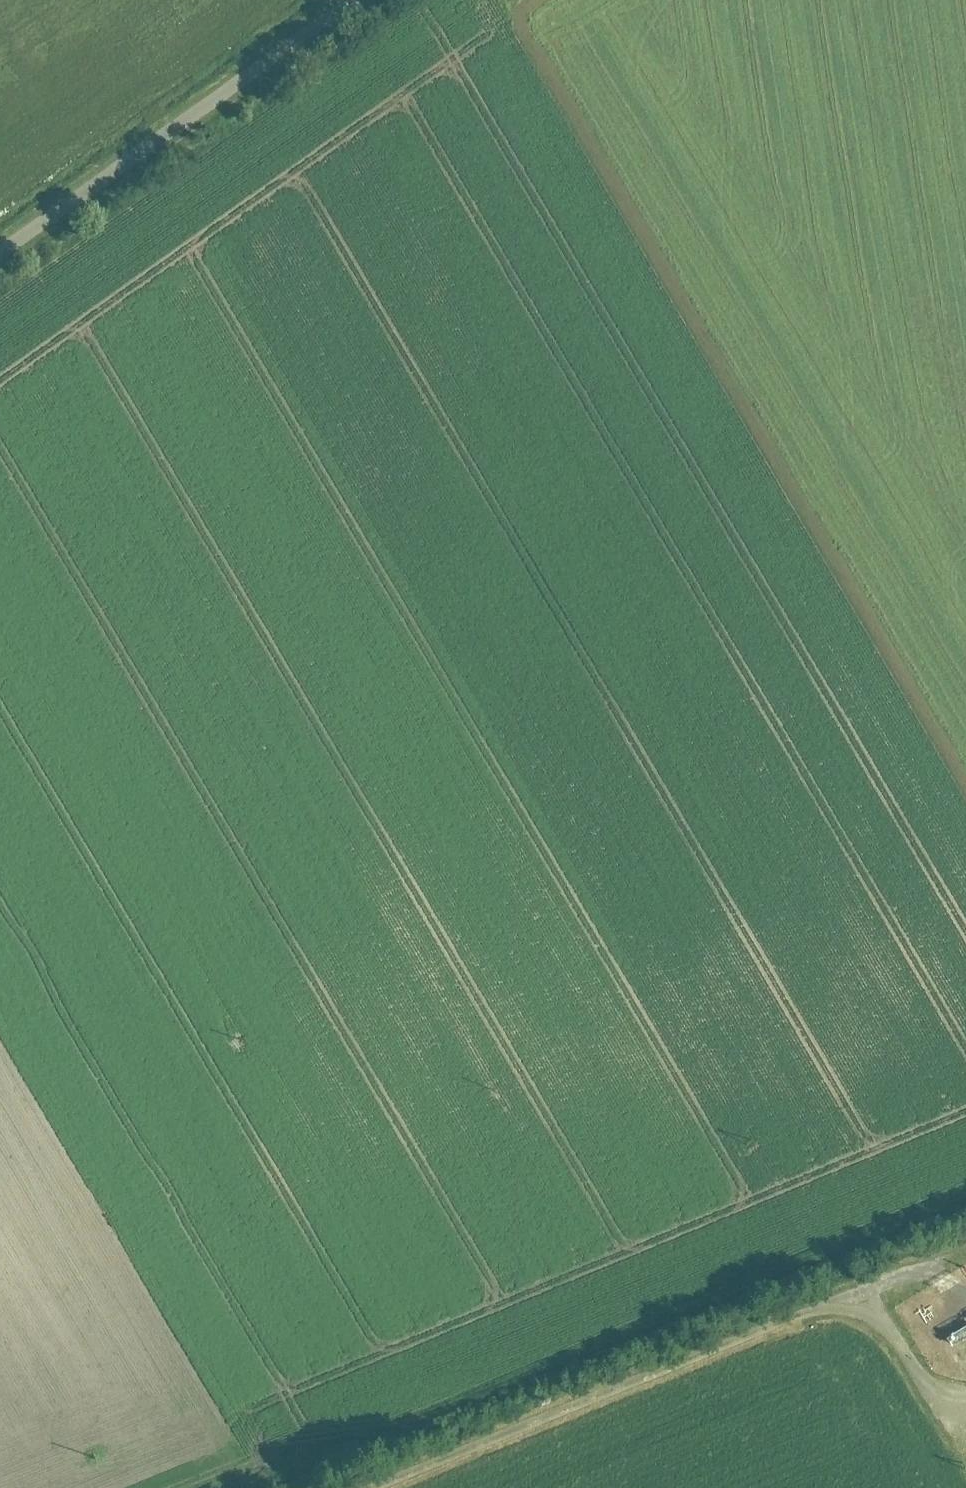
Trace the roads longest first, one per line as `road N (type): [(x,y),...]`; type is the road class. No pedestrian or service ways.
road 1 (residential): [(0,254),(355,0)]

